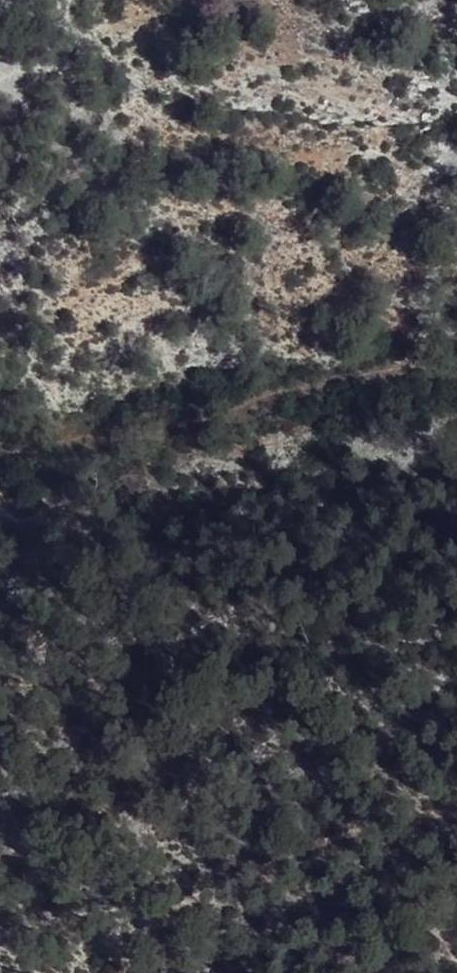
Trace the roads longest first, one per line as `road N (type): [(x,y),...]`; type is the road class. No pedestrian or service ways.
road 1 (track): [(456,809),(357,825),(181,920),(145,972)]

